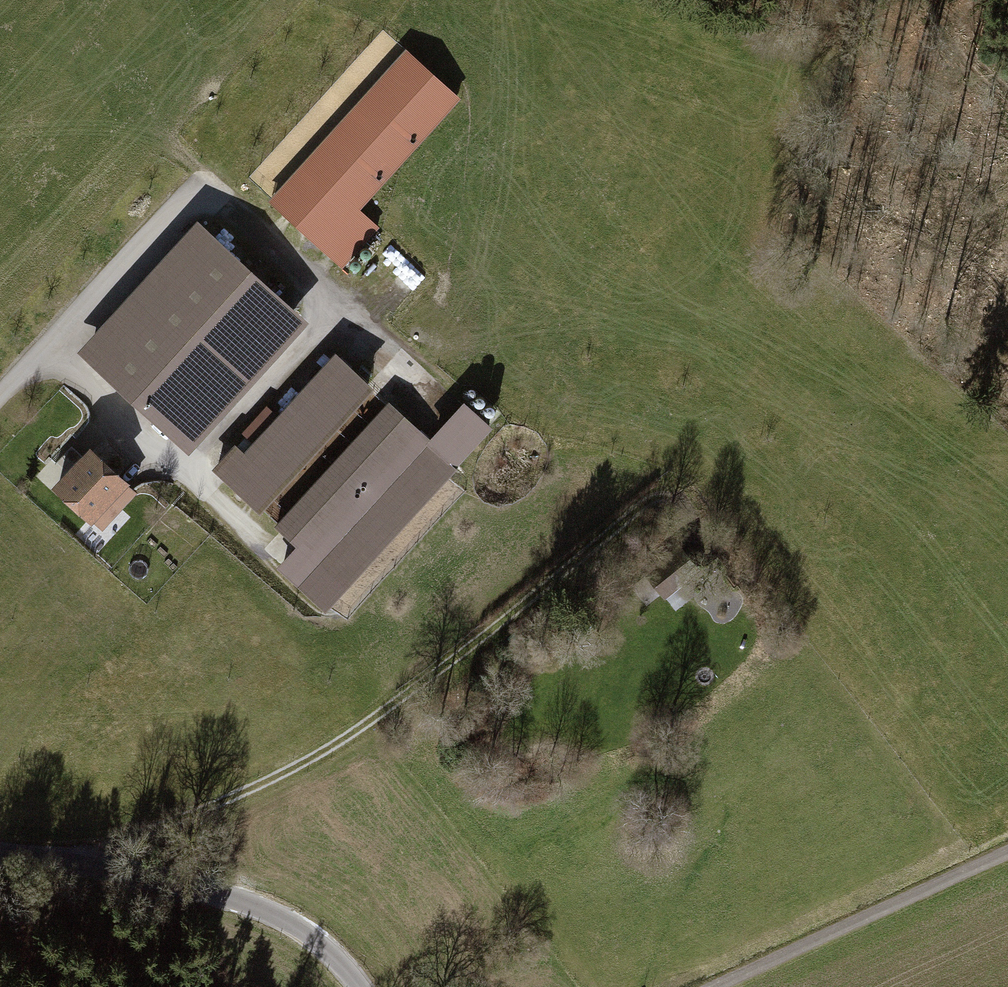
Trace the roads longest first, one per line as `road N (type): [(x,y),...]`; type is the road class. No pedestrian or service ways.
road 1 (motorway): [(1007,177),(512,986)]
road 2 (track): [(75,867),(279,773),(385,714),(664,487)]
road 3 (track): [(0,394),(202,188),(342,309),(192,476)]
road 4 (motorway): [(658,986),(1007,415)]
road 5 (tertiary): [(361,986),(289,920),(215,892),(0,850)]
road 6 (track): [(709,986),(1007,850)]
road 7 (track): [(49,344),(282,553)]

